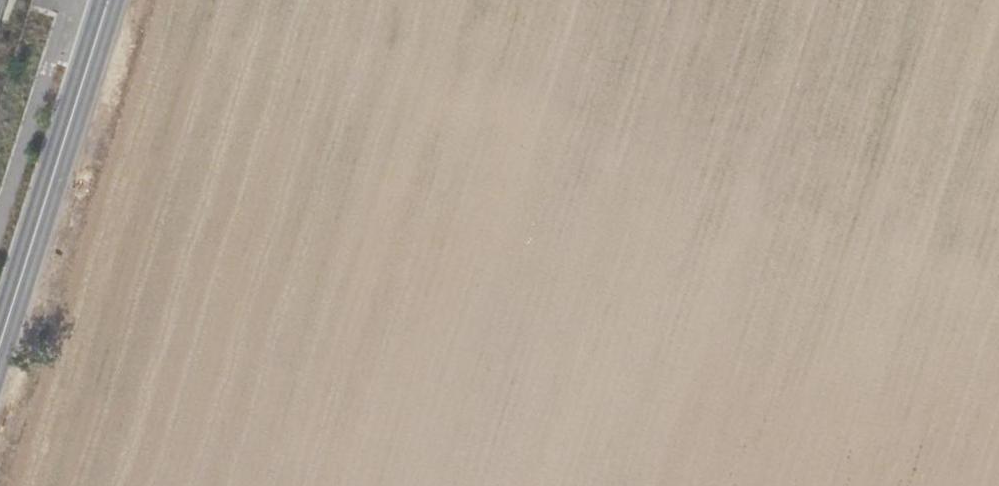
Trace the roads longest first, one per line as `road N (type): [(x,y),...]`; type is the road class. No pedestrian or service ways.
road 1 (tertiary): [(100,0),(0,318)]

